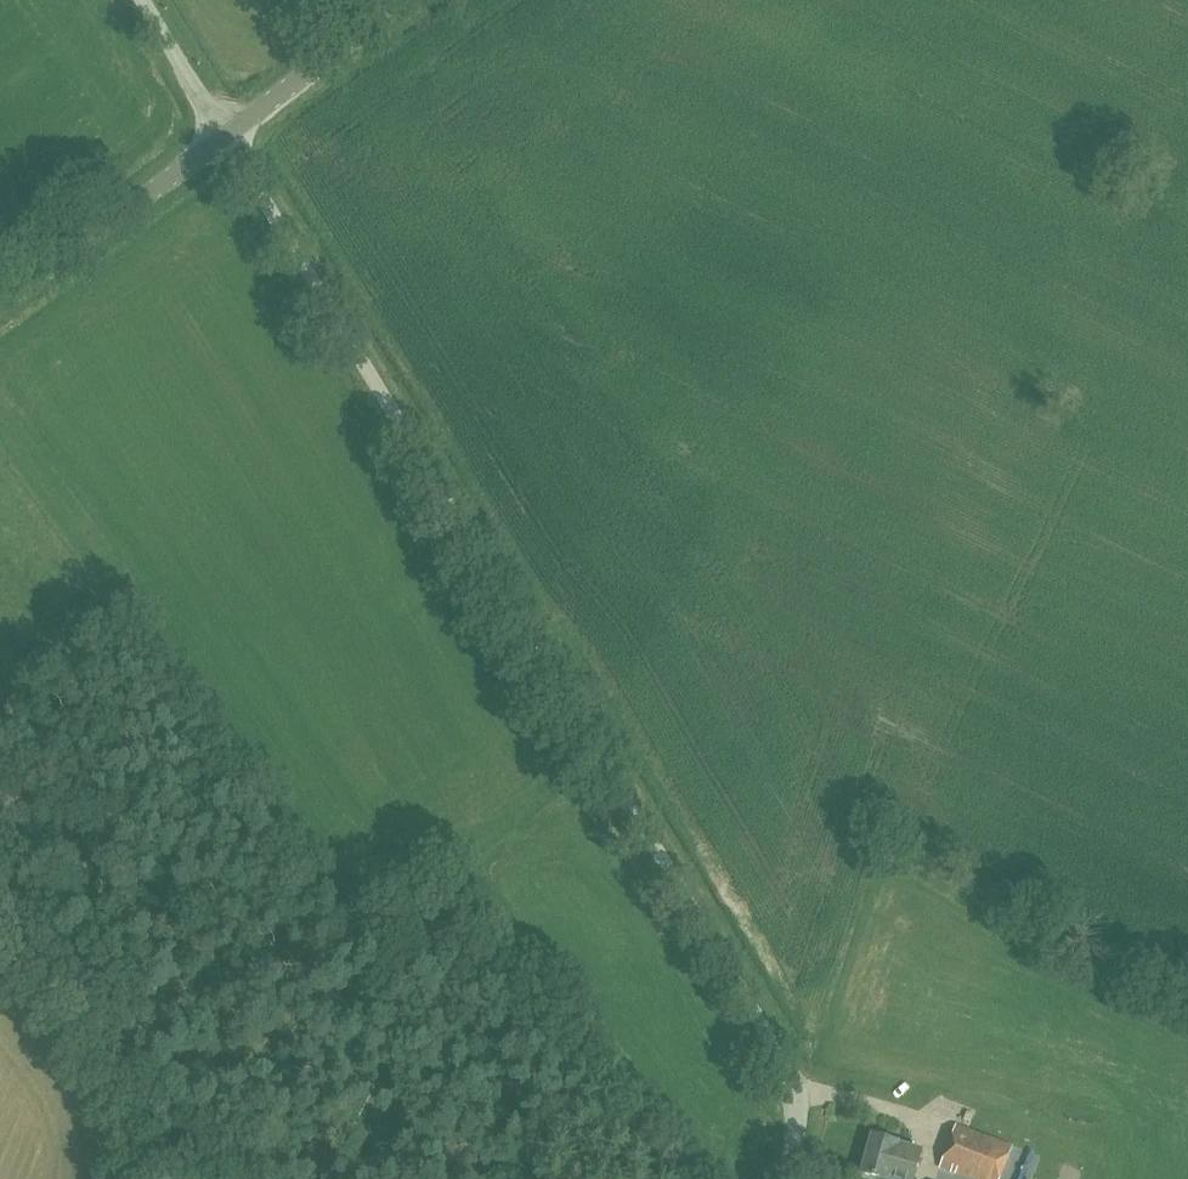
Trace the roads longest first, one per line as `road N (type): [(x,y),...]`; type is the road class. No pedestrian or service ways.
road 1 (unclassified): [(783,1178),(791,1124),(780,1075),(229,139)]
road 2 (tertiary): [(0,316),(229,139)]
road 3 (tertiary): [(229,139),(411,0)]
road 4 (unclassified): [(229,139),(145,0)]

